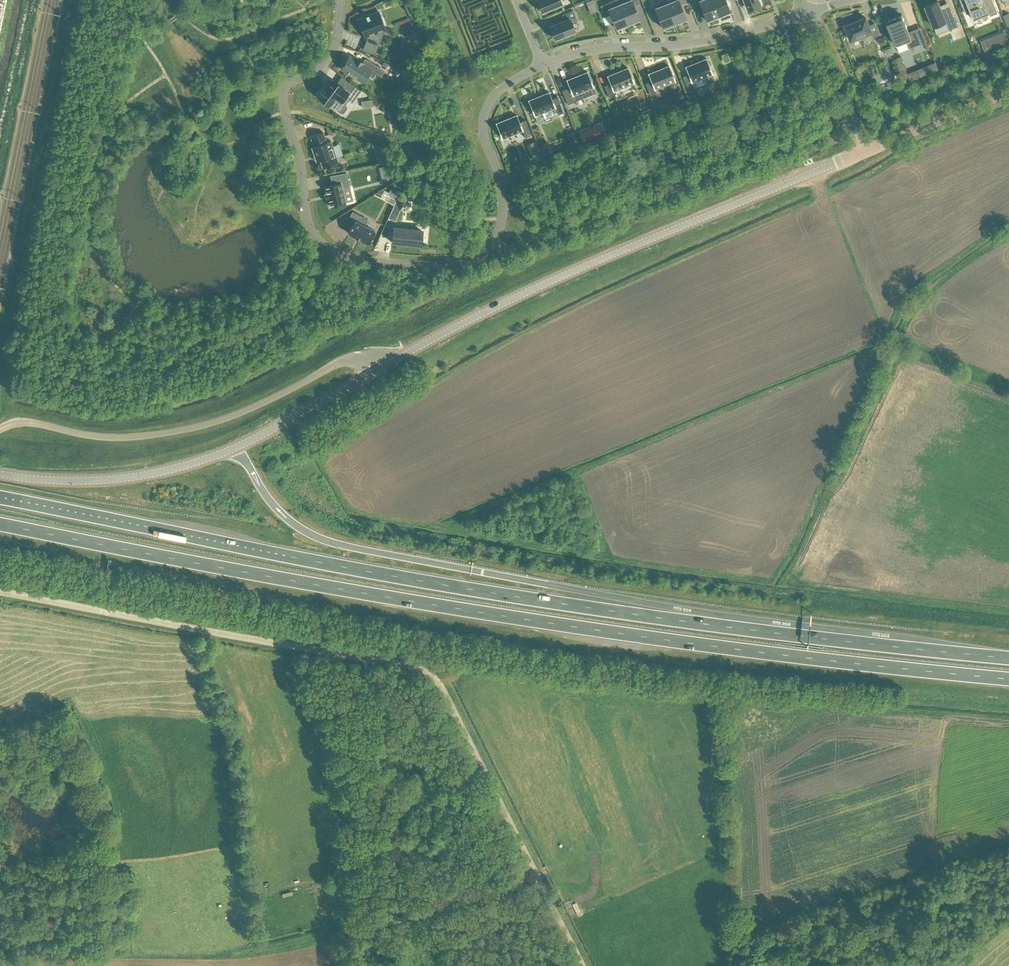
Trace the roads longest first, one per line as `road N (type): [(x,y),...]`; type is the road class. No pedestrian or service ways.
road 1 (trunk): [(1008,658),(499,595),(0,497)]
road 2 (trunk): [(0,524),(496,615),(1008,679)]
road 3 (unclassified): [(0,590),(418,666),(437,679),(581,965)]
road 4 (tertiary): [(383,366),(586,265),(861,151)]
road 5 (residential): [(470,261),(358,259),(333,252),(311,228),(283,93),(328,58),(340,0)]
road 6 (tertiary): [(0,473),(92,480),(170,470),(237,447),(383,366)]
road 7 (unclassified): [(383,366),(350,357),(237,414),(177,431),(117,437),(32,423),(0,430)]
road 8 (track): [(536,876),(266,948)]
road 9 (residential): [(542,65),(610,47),(703,42),(805,13)]
road 10 (residential): [(470,261),(494,242),(502,220),(484,114),(495,94),(542,65)]
road 11 (tertiary): [(861,151),(1008,91)]
road 12 (unclassified): [(861,151),(805,13)]

